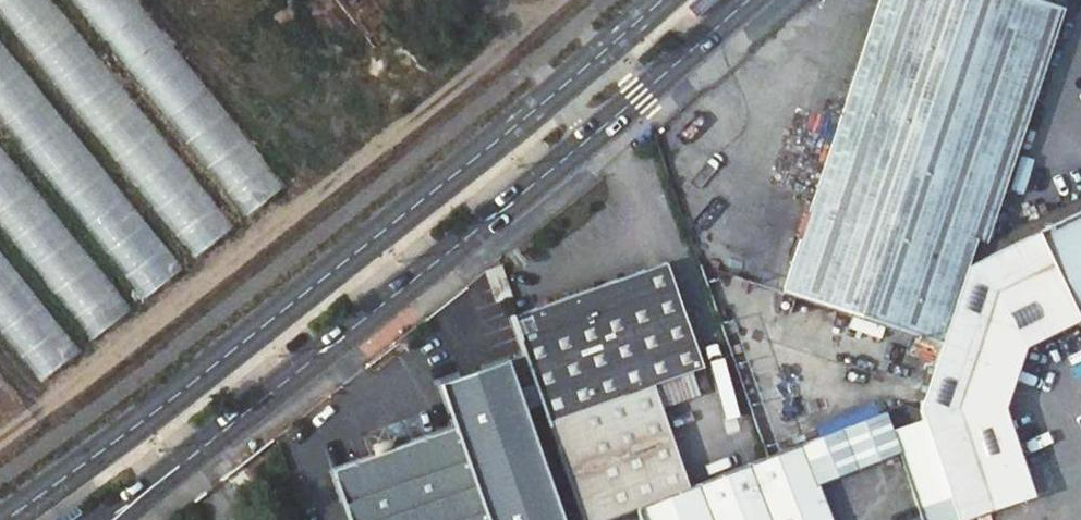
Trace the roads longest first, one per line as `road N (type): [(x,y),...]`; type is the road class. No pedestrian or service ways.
road 1 (secondary): [(107,519),(592,136),(747,0)]

